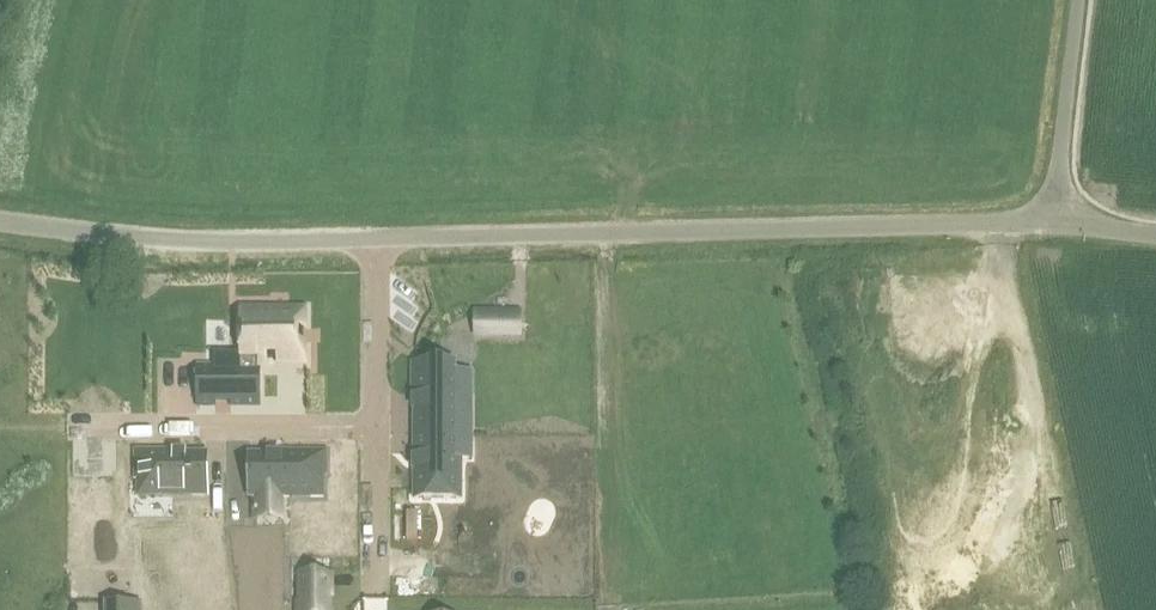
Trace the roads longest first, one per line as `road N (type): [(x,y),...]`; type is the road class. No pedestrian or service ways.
road 1 (unclassified): [(1053,226),(210,247),(0,225)]
road 2 (unclassified): [(1053,226),(1081,0)]

